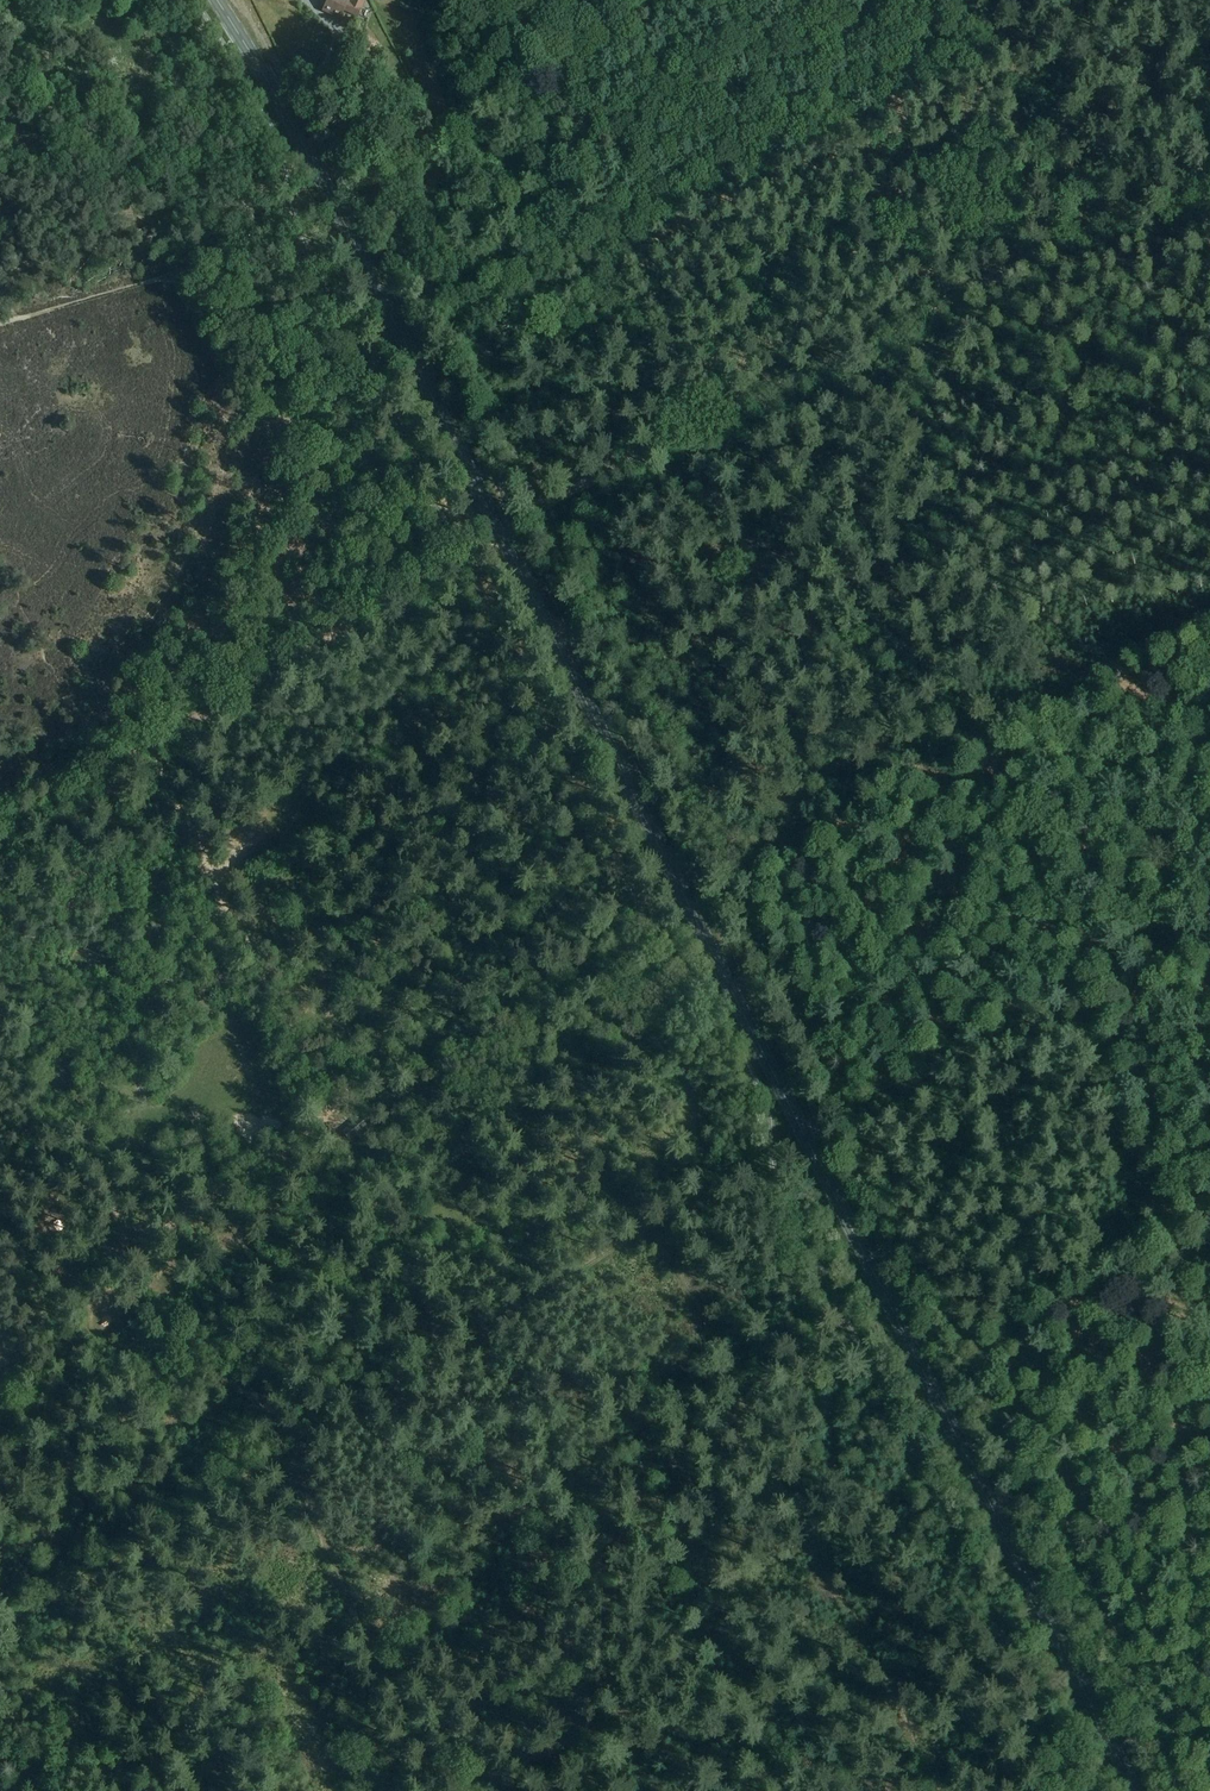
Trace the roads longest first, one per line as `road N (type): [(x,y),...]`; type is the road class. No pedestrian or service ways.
road 1 (track): [(1181,1790),(376,194)]
road 2 (primary): [(1136,1790),(500,531)]
road 3 (track): [(460,558),(153,744),(322,1099),(314,1131),(302,1142),(199,1198),(134,1208),(122,1202),(96,1152),(94,1105),(105,1075),(185,953)]
road 4 (track): [(0,1627),(803,1135)]
road 5 (track): [(500,531),(1209,175)]
road 6 (track): [(1052,1015),(747,407)]
road 7 (primary): [(500,531),(344,219),(216,0)]
road 8 (track): [(1209,1166),(1147,1197),(1052,1015),(1209,925)]
road 9 (track): [(376,194),(344,219),(301,234),(0,324)]
road 10 (track): [(322,1099),(447,1352)]
road 11 (track): [(0,839),(153,744)]

